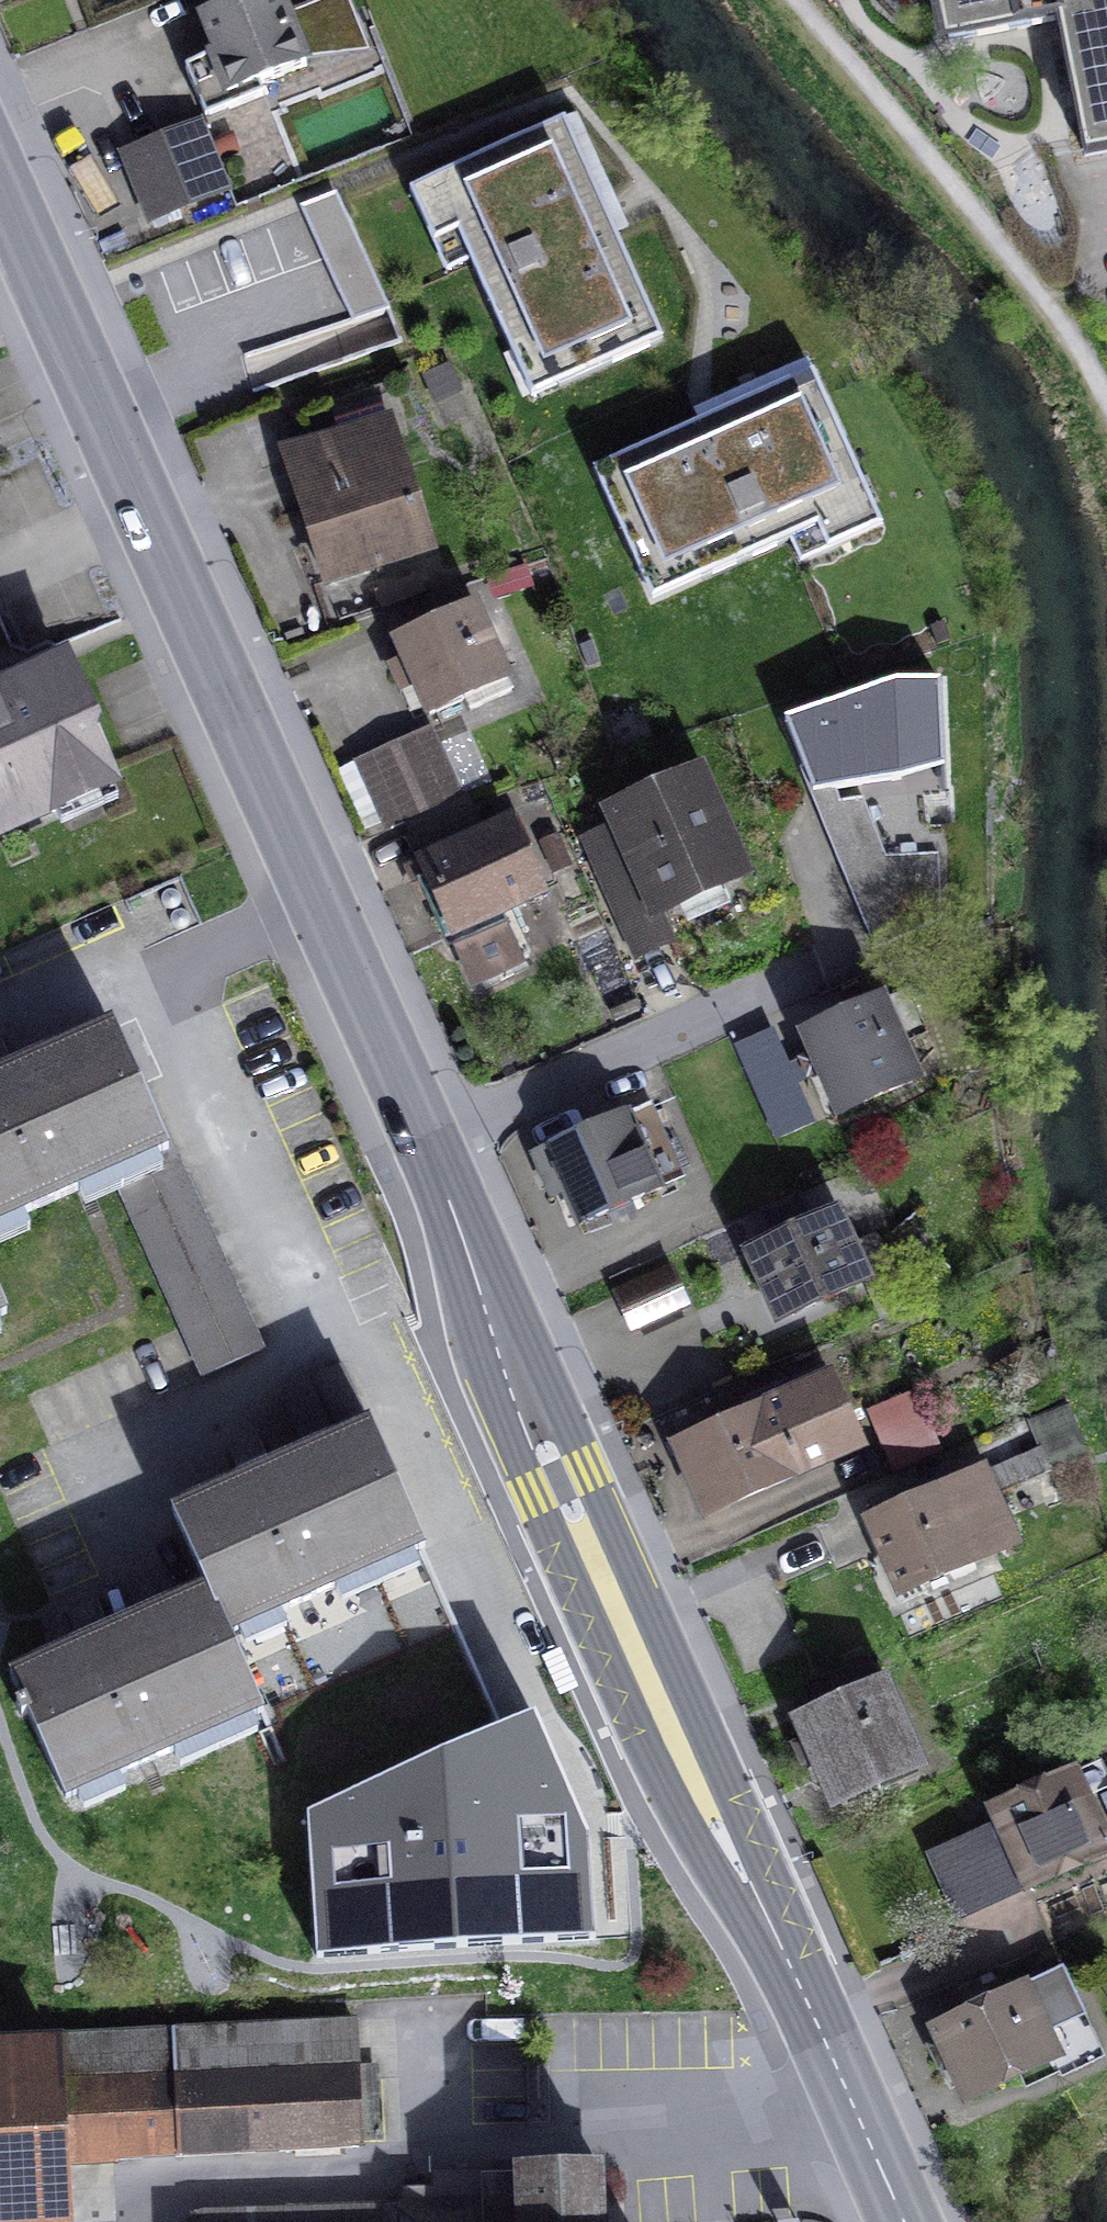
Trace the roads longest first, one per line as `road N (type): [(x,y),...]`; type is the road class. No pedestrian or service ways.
road 1 (primary): [(903,2221),(603,1580),(425,1139)]
road 2 (primary): [(425,1139),(0,178)]
road 3 (residential): [(816,966),(425,1139)]

